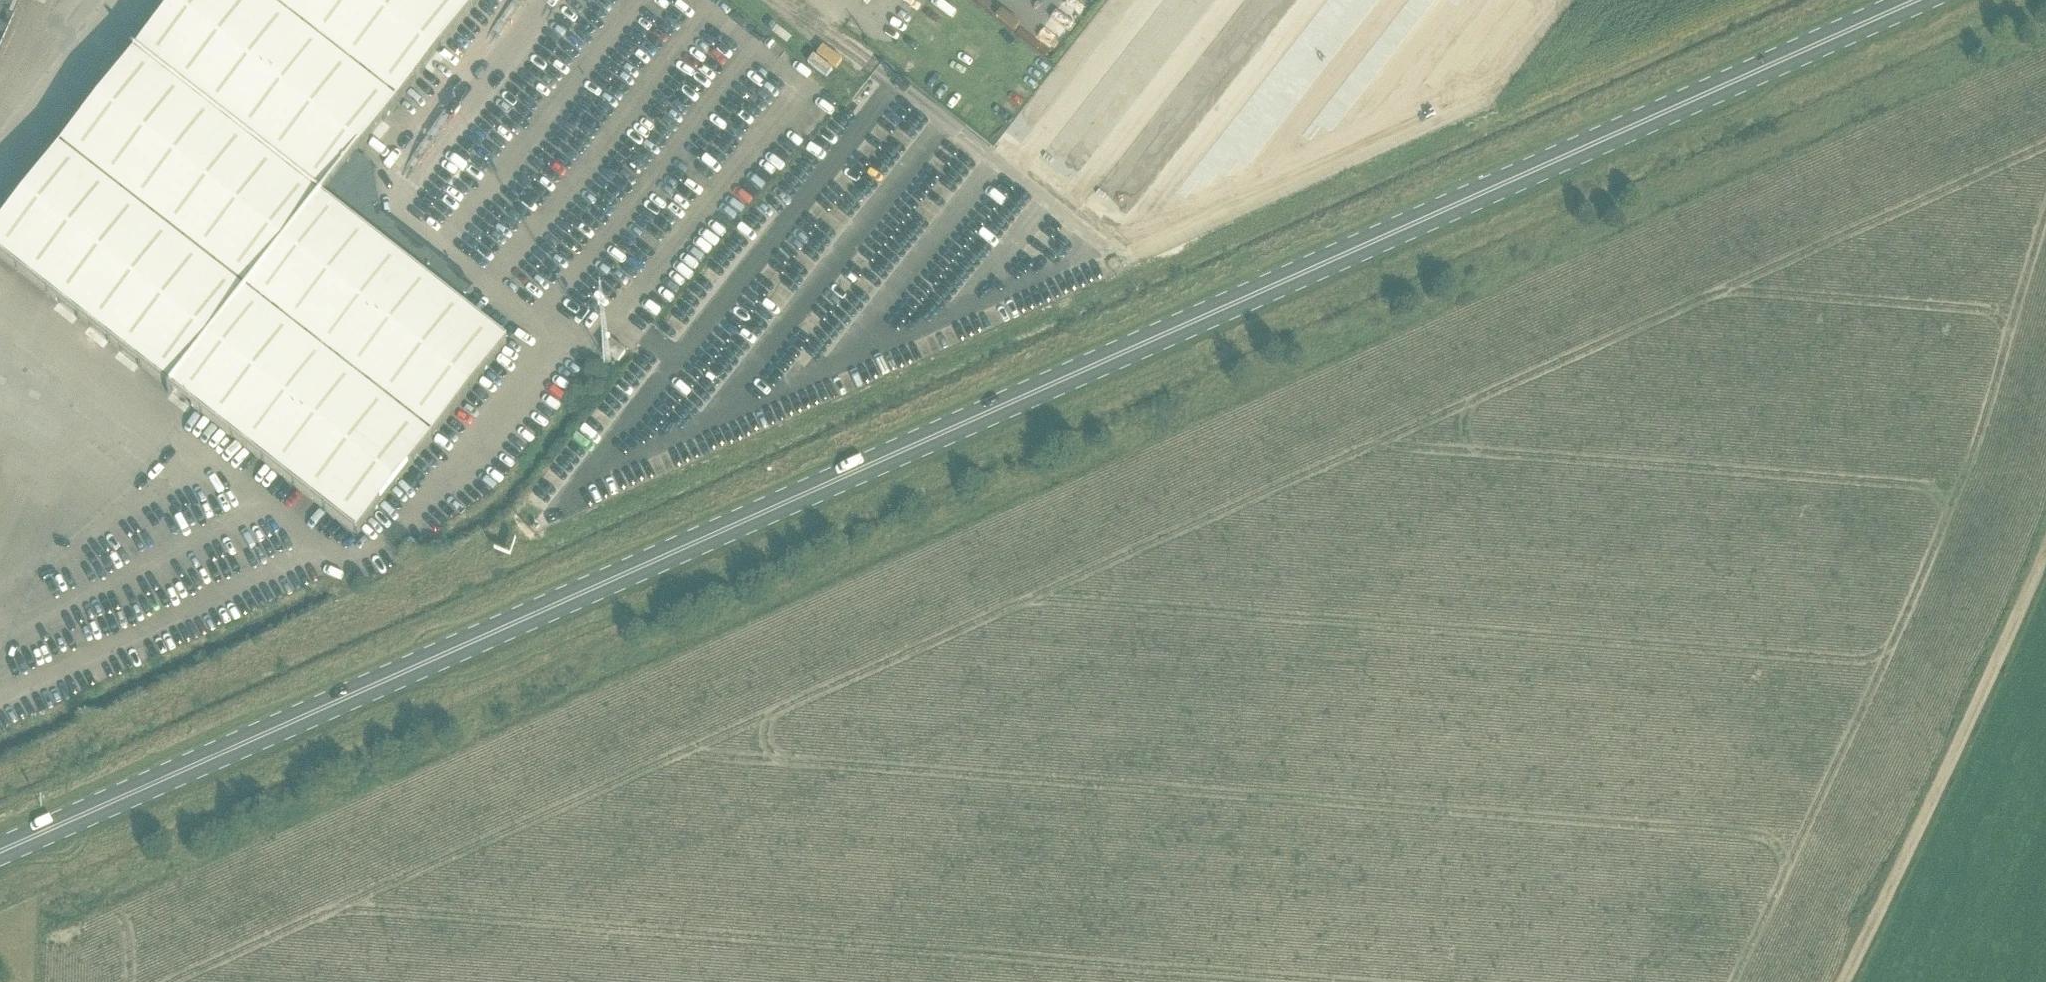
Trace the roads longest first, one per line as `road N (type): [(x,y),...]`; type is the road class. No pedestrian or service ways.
road 1 (primary): [(0,852),(1916,0)]
road 2 (track): [(2045,540),(1843,981)]

